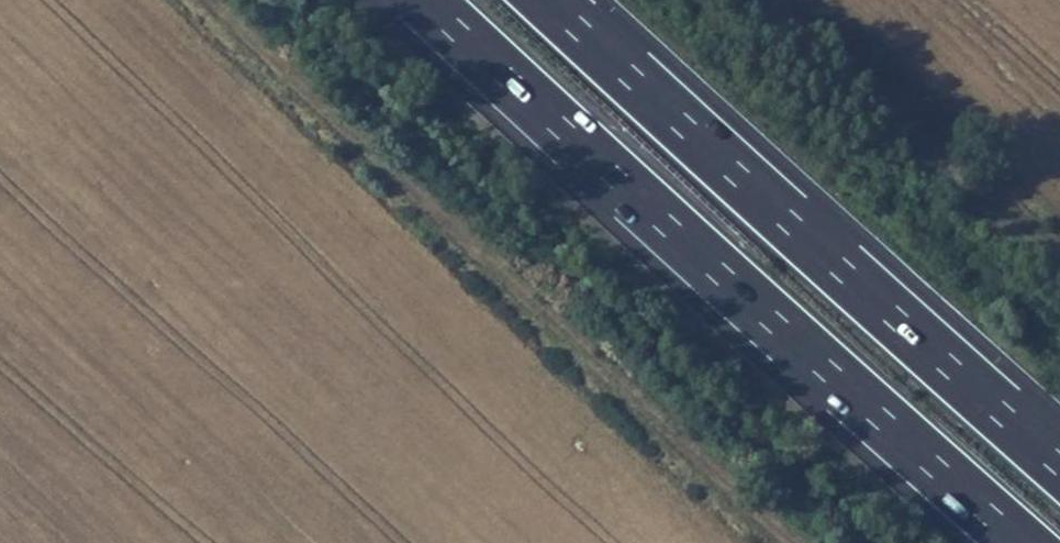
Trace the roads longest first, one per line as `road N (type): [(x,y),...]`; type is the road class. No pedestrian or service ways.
road 1 (motorway): [(428,0),(1025,542)]
road 2 (track): [(211,0),(792,542)]
road 3 (motorway): [(1059,463),(553,0)]
road 4 (track): [(1059,275),(774,0)]

